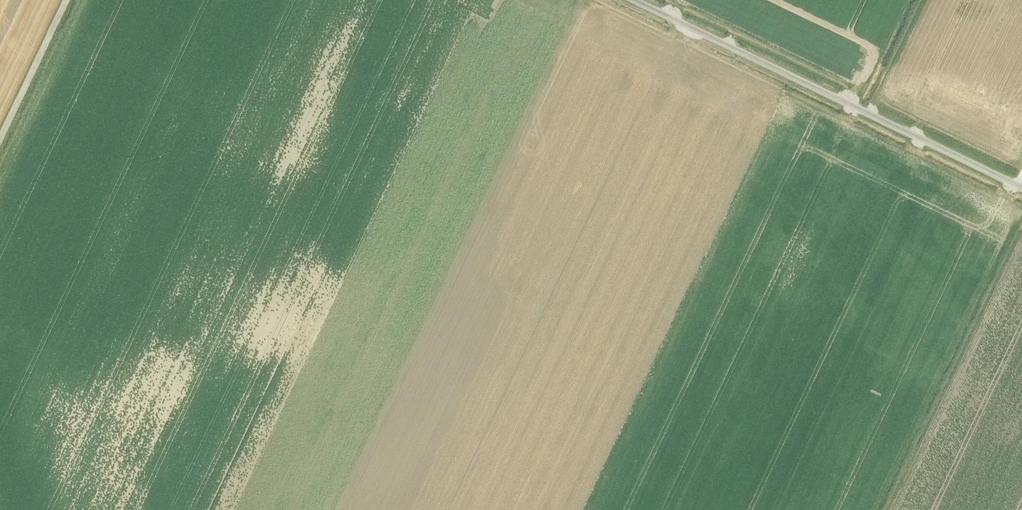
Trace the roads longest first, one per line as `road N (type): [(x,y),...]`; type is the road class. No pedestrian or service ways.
road 1 (unclassified): [(1021,187),(627,0)]

